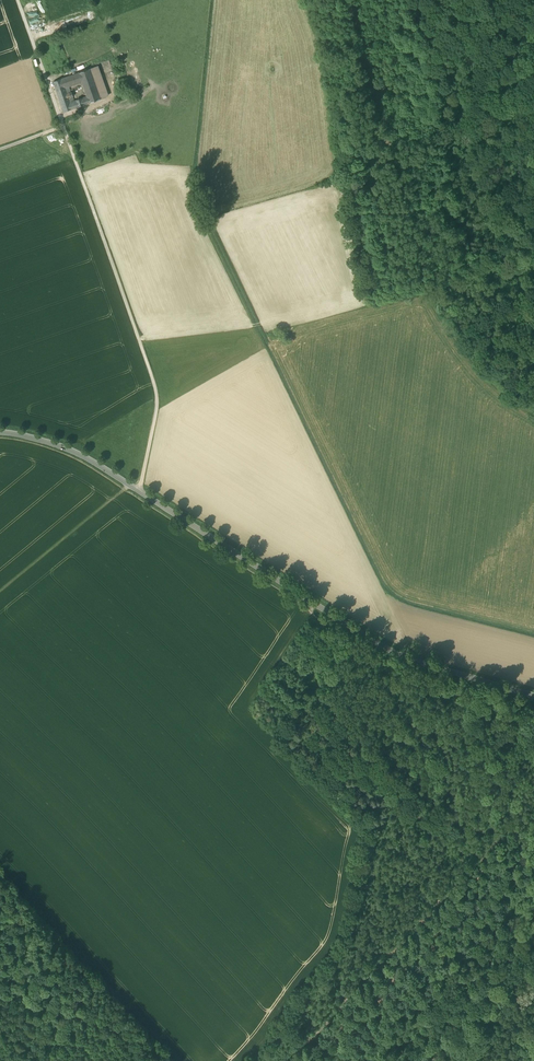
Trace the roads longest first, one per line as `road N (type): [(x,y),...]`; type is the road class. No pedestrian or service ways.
road 1 (secondary): [(137,491),(380,645),(533,696)]
road 2 (unclassified): [(137,491),(157,407),(63,127)]
road 3 (track): [(129,485),(0,591)]
road 4 (secondary): [(0,433),(60,446),(137,491)]
road 5 (unclassified): [(63,127),(18,0)]
road 6 (track): [(141,346),(261,324)]

